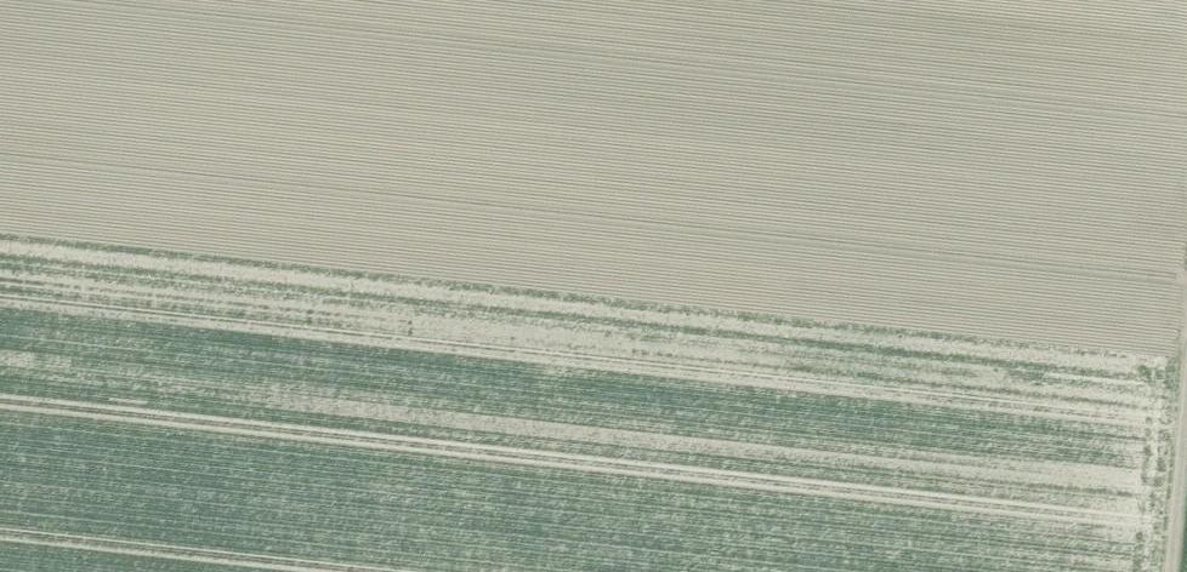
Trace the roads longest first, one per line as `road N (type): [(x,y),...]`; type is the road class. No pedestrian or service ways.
road 1 (track): [(1167,571),(1186,353)]

